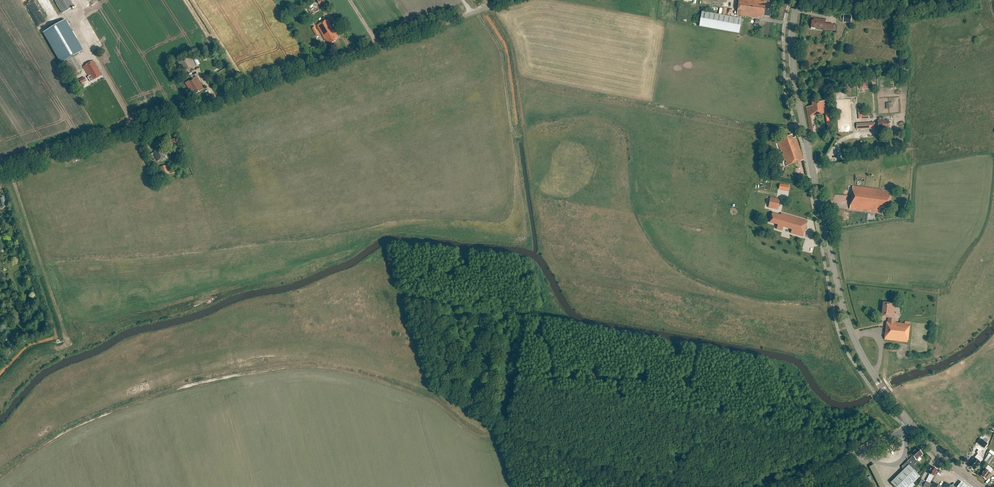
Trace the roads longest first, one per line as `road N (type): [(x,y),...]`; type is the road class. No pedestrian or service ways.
road 1 (unclassified): [(0,176),(511,0)]
road 2 (secondary): [(912,426),(858,352),(839,299),(796,80),(798,0)]
road 3 (tertiary): [(789,486),(912,426)]

